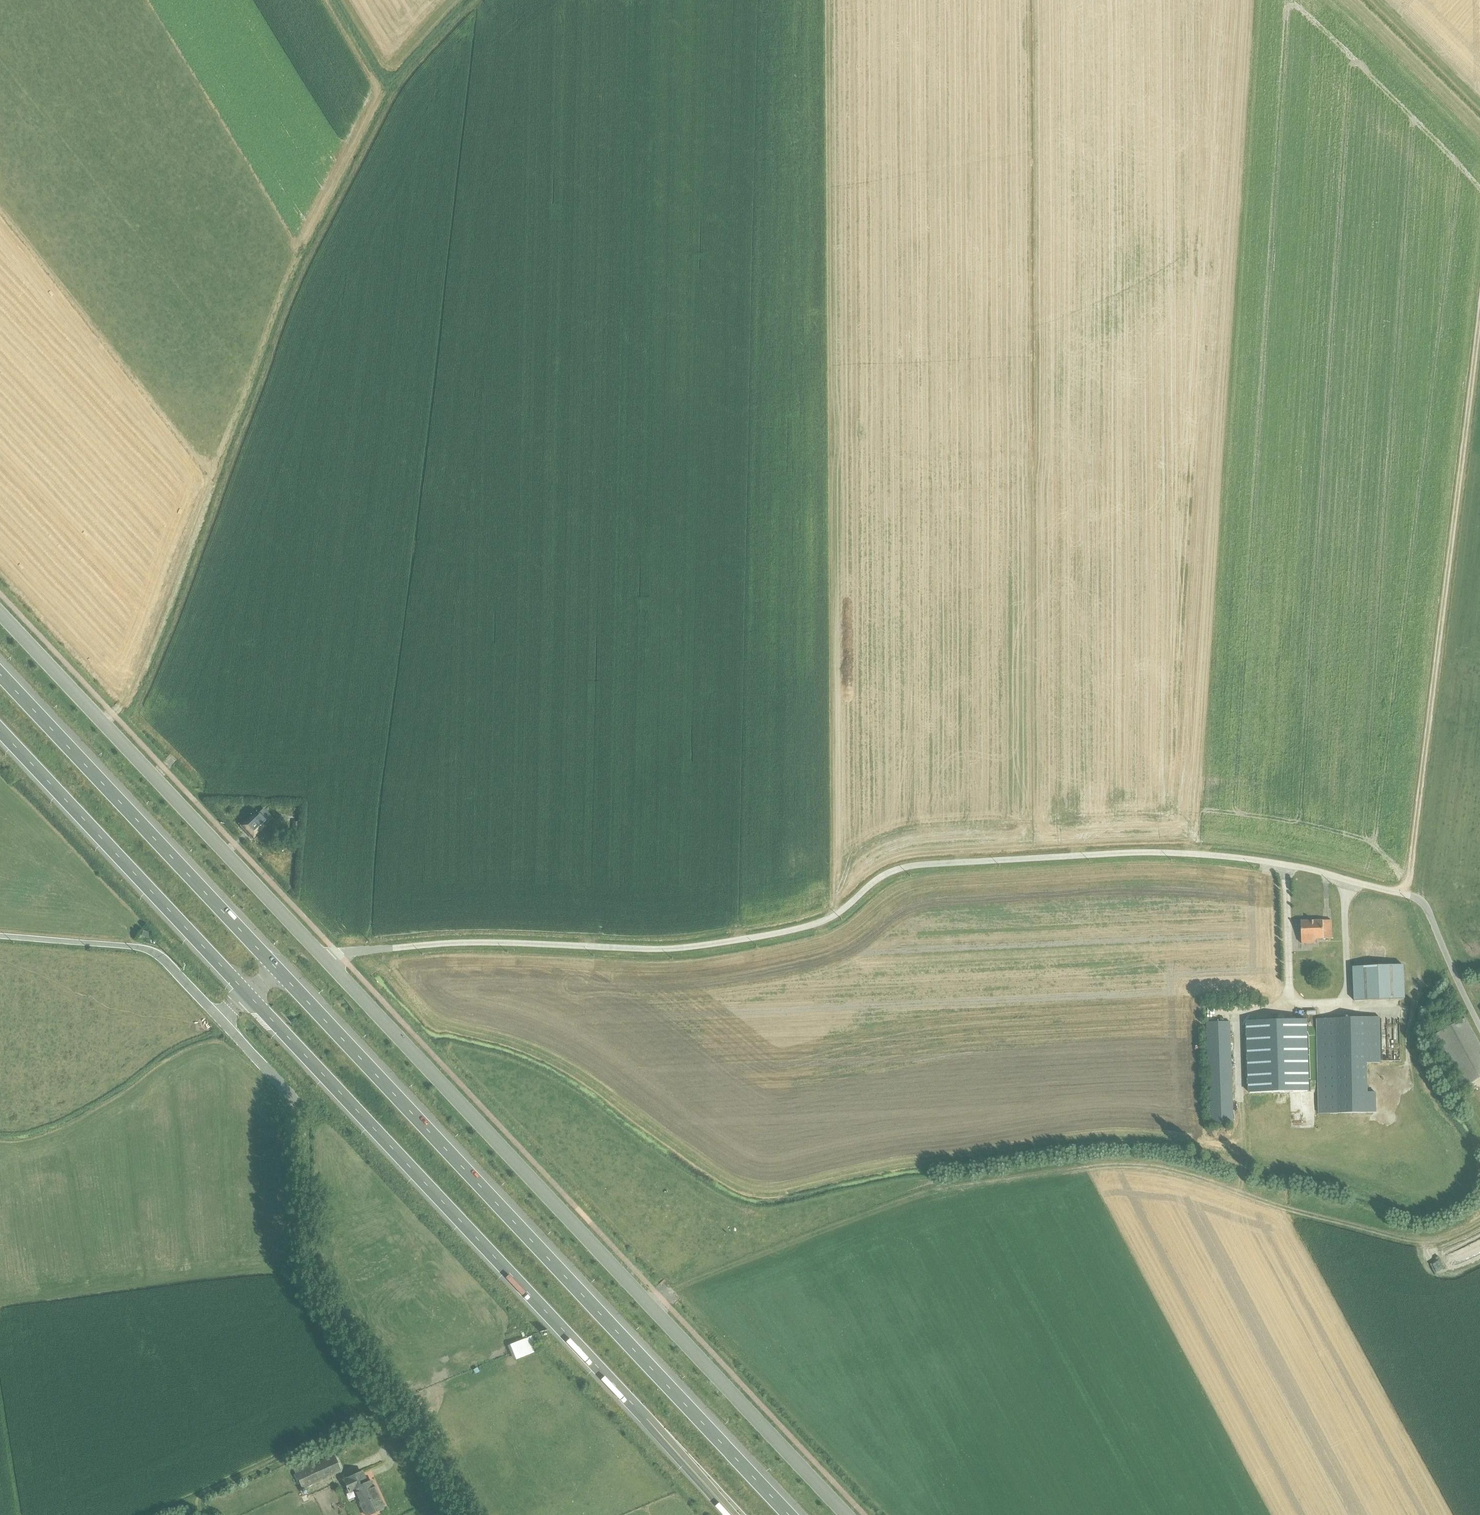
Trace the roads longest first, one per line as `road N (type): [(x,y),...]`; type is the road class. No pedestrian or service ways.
road 1 (unclassified): [(1411,895),(1314,870),(1196,854),(920,865),(877,879),(829,919),(777,933),(652,949),(439,944),(352,951),(330,963)]
road 2 (unclassified): [(845,1514),(330,963)]
road 3 (trunk): [(789,1514),(281,972)]
road 4 (trunk): [(249,995),(738,1514)]
road 5 (track): [(1403,893),(1479,316)]
road 6 (unclassified): [(221,1018),(299,1104),(312,1276),(462,1514)]
road 7 (unclassified): [(330,963),(0,612)]
road 8 (trunk): [(281,972),(0,674)]
road 9 (trunk): [(0,730),(249,995)]
road 10 (unclassified): [(221,1018),(150,949),(0,936)]
road 11 (track): [(1382,0),(1479,98)]

